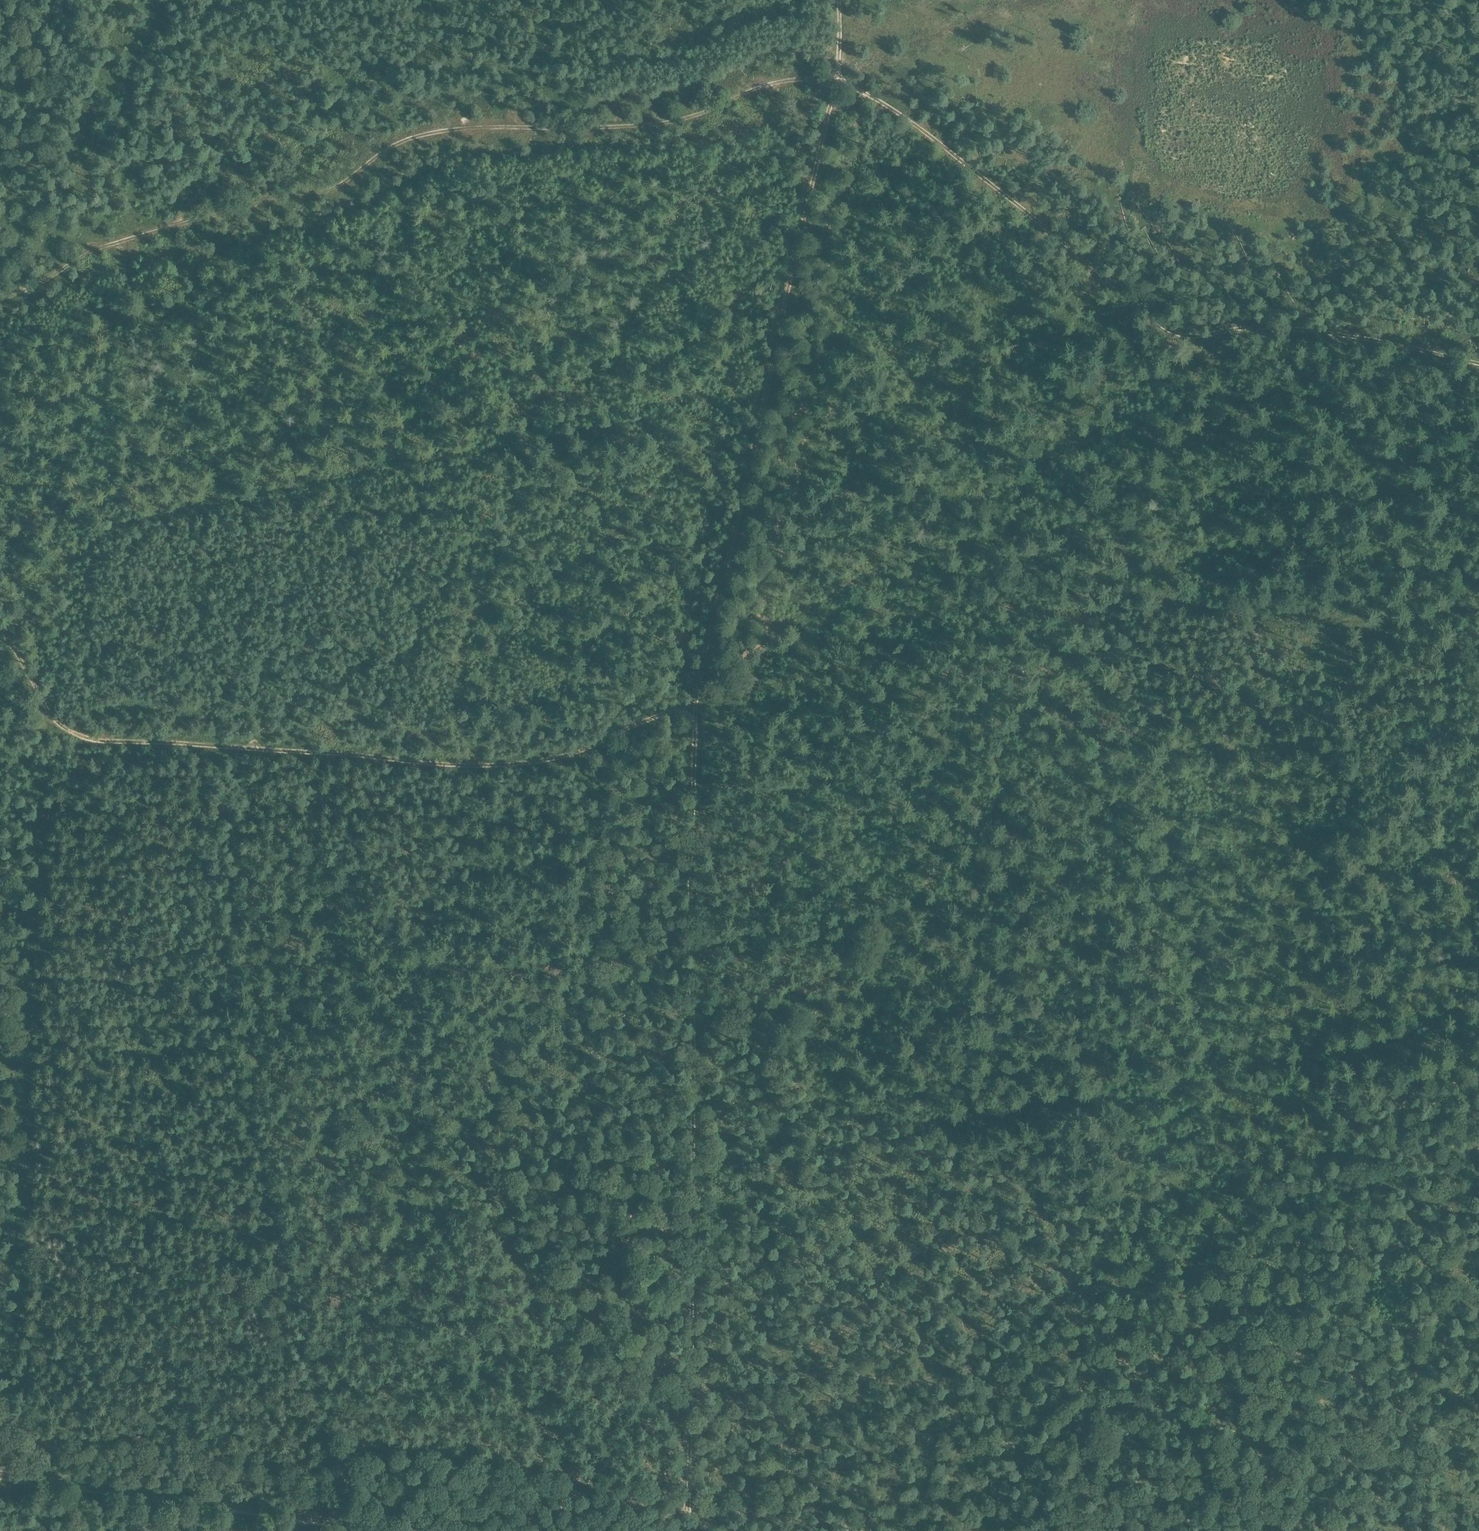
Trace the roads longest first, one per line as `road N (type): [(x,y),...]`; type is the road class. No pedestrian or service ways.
road 1 (track): [(1478,359),(1289,320),(1199,335),(1161,326),(894,106),(831,78),(795,80),(649,124),(444,129),(411,139),(319,200),(128,238),(0,293)]
road 2 (track): [(838,0),(839,63),(697,691),(690,1530)]
road 3 (track): [(1478,1045),(1275,1171),(1189,1259),(1101,1295),(1035,1342),(968,1370),(904,1384),(820,1368),(753,1379),(689,1403)]
road 4 (track): [(0,630),(50,719),(103,743),(514,764),(575,754),(672,712),(695,719)]
road 5 (track): [(421,1530),(0,1470)]

